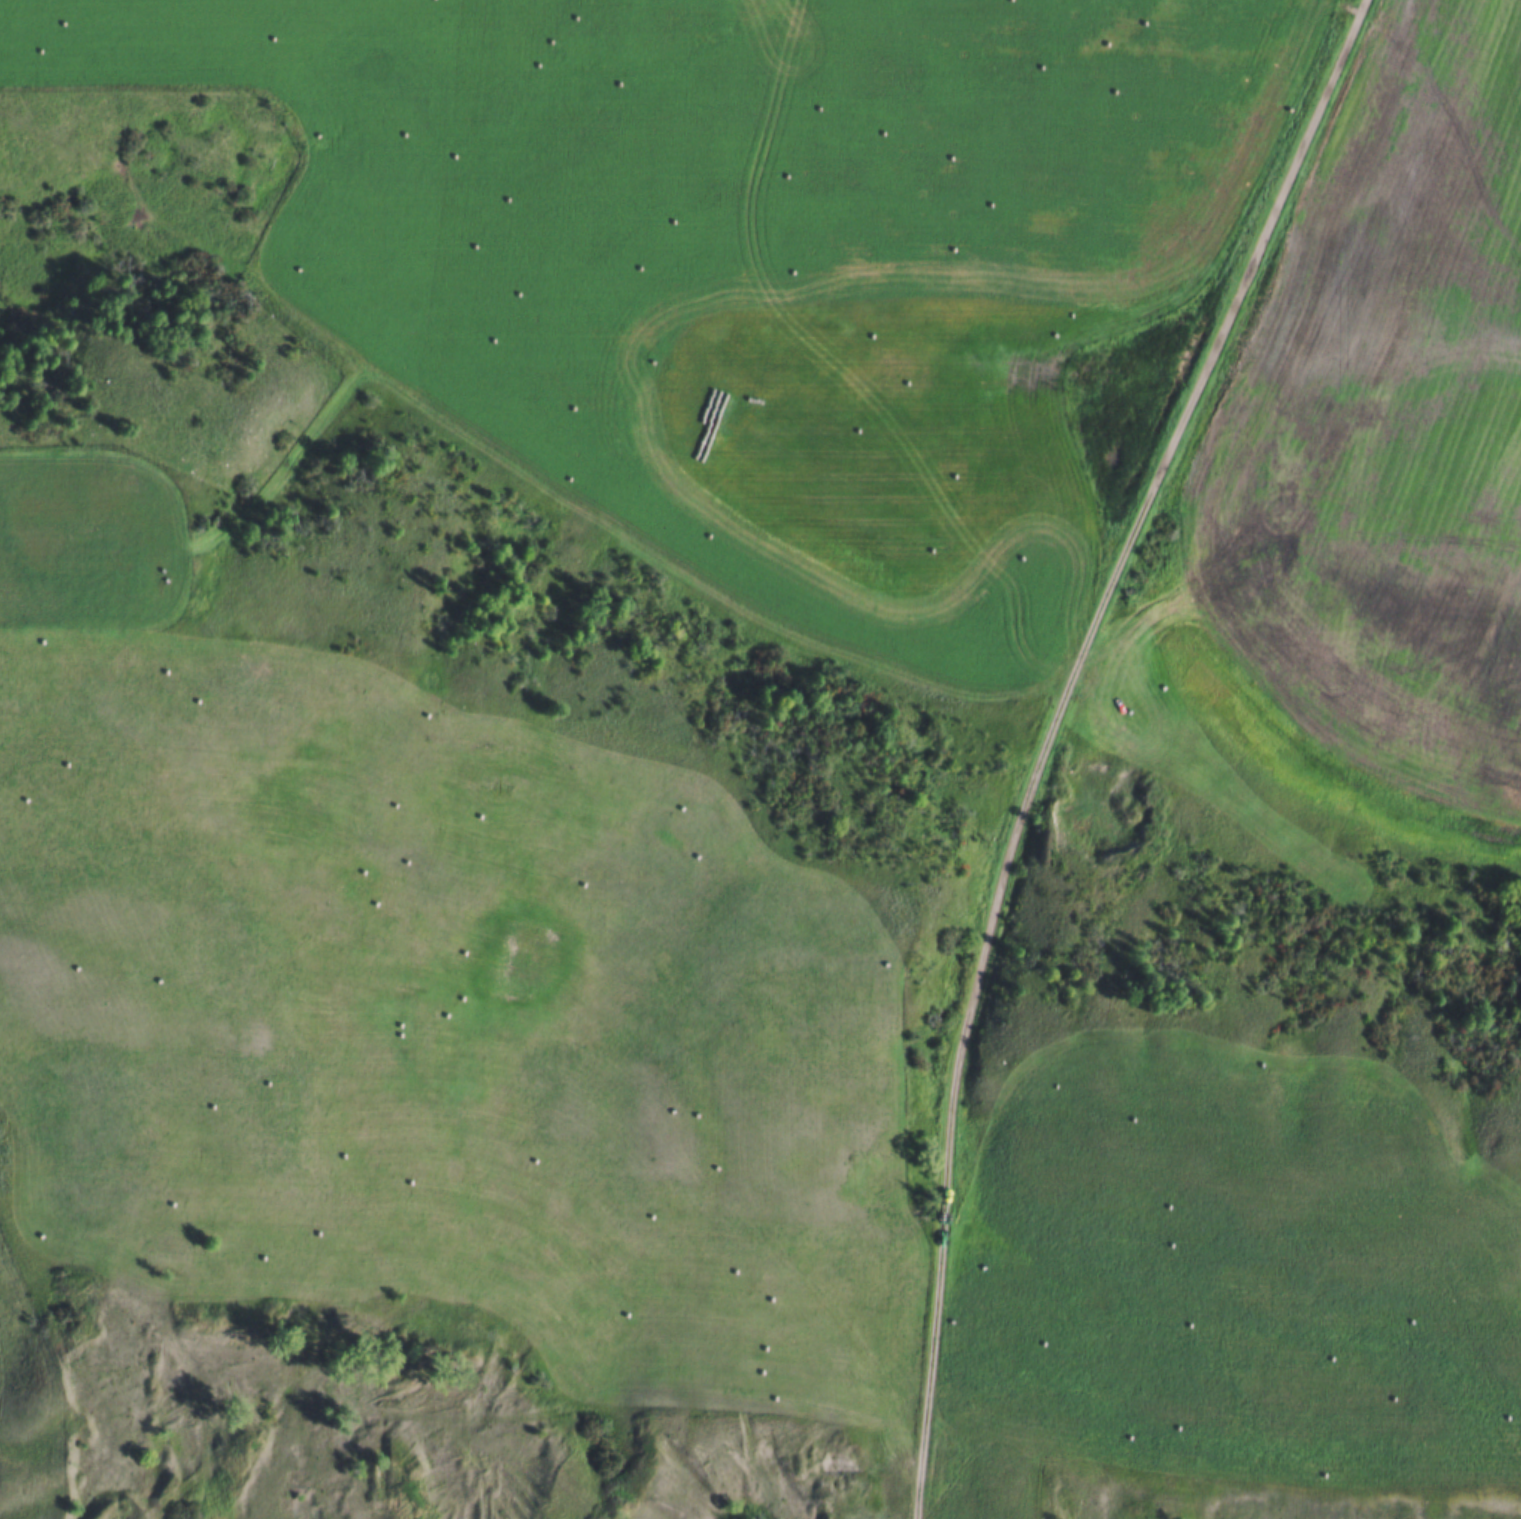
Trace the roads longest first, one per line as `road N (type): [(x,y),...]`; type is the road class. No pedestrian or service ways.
road 1 (track): [(914,1518),(940,1313),(956,1069),(1008,853),(1085,637),(1362,0)]

